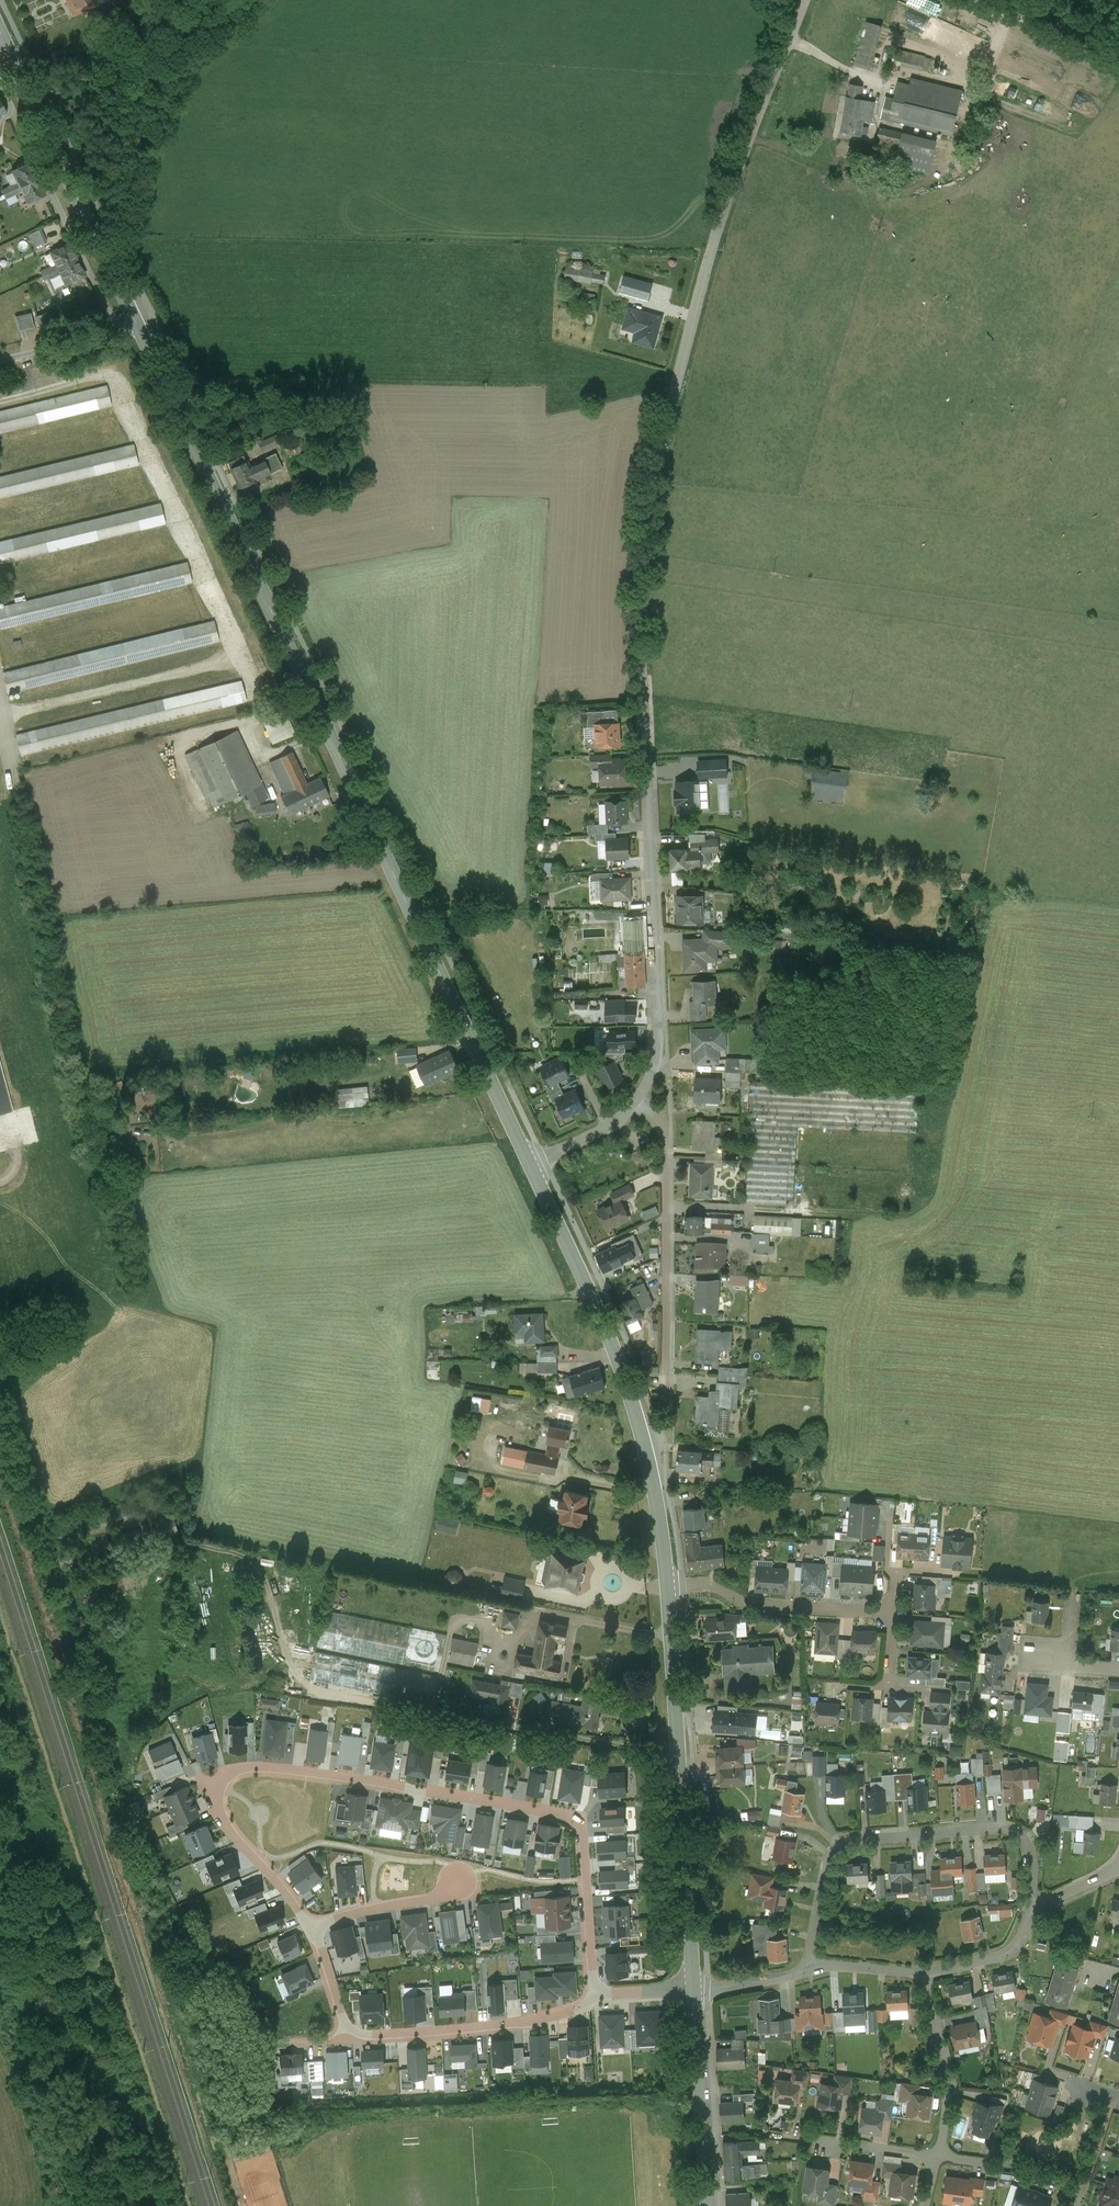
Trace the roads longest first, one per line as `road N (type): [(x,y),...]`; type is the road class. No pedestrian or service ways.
road 1 (unclassified): [(641,1099),(659,1066),(661,1026),(642,664),(640,561),(653,471),(726,202),(804,0)]
road 2 (primary): [(530,1163),(137,322)]
road 3 (residential): [(599,1989),(581,1822),(399,1784),(258,1764),(230,1769),(215,1785),(215,1808),(311,1928)]
road 4 (primary): [(668,1585),(625,1369),(530,1163)]
road 5 (primary): [(695,1988),(668,1585)]
road 6 (residential): [(1037,1911),(1035,1848),(1023,1830),(999,1825),(843,1842),(831,1859),(809,1969)]
road 7 (primary): [(137,322),(0,29)]
road 8 (residential): [(641,1099),(667,1141),(667,1401)]
road 9 (residential): [(349,2034),(547,2017),(580,2007),(599,1989)]
road 10 (residential): [(668,1585),(897,1612)]
road 11 (primary): [(711,2205),(695,1988)]
road 12 (residential): [(925,1972),(949,2095),(939,2153)]
road 13 (residential): [(311,1928),(440,1895),(456,1879)]
road 14 (unclassified): [(1118,62),(986,0)]
road 15 (unclassified): [(137,322),(0,360)]
road 16 (residential): [(925,1972),(1003,1954),(1030,1930),(1037,1911)]
road 17 (residential): [(806,2137),(939,2153)]
road 18 (unclassified): [(530,1163),(620,1121),(641,1099)]

